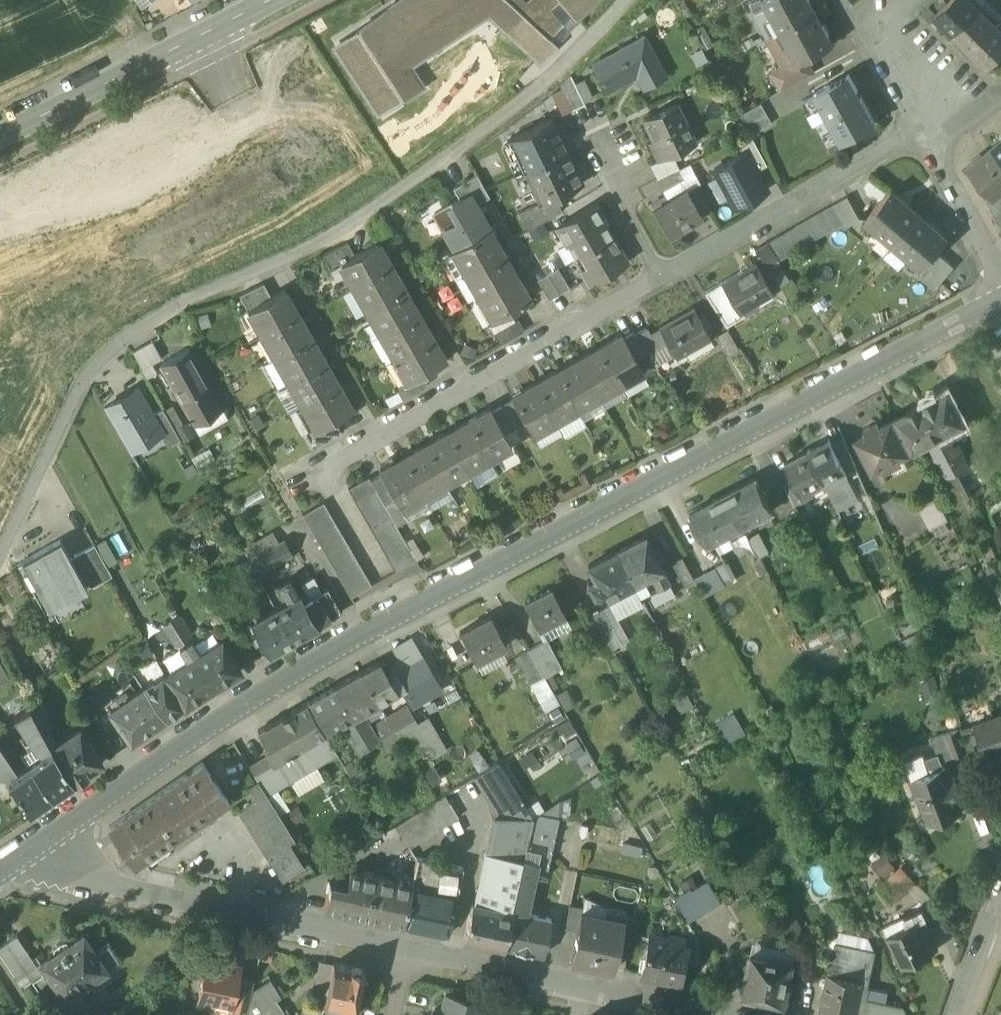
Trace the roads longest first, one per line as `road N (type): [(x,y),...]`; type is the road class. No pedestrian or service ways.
road 1 (tertiary): [(46,840),(295,671),(1000,299)]
road 2 (residential): [(0,556),(80,377),(124,337),(176,300),(232,287),(344,230),(556,74),(628,0)]
road 3 (residential): [(323,470),(659,279)]
road 4 (residential): [(402,948),(111,884),(46,840)]
road 5 (residential): [(717,1014),(402,948)]
road 6 (residential): [(659,279),(926,129)]
road 7 (tertiary): [(0,132),(272,0)]
road 8 (residential): [(937,148),(1000,276)]
road 9 (residential): [(659,279),(597,153)]
road 10 (residential): [(963,1014),(1000,900)]

